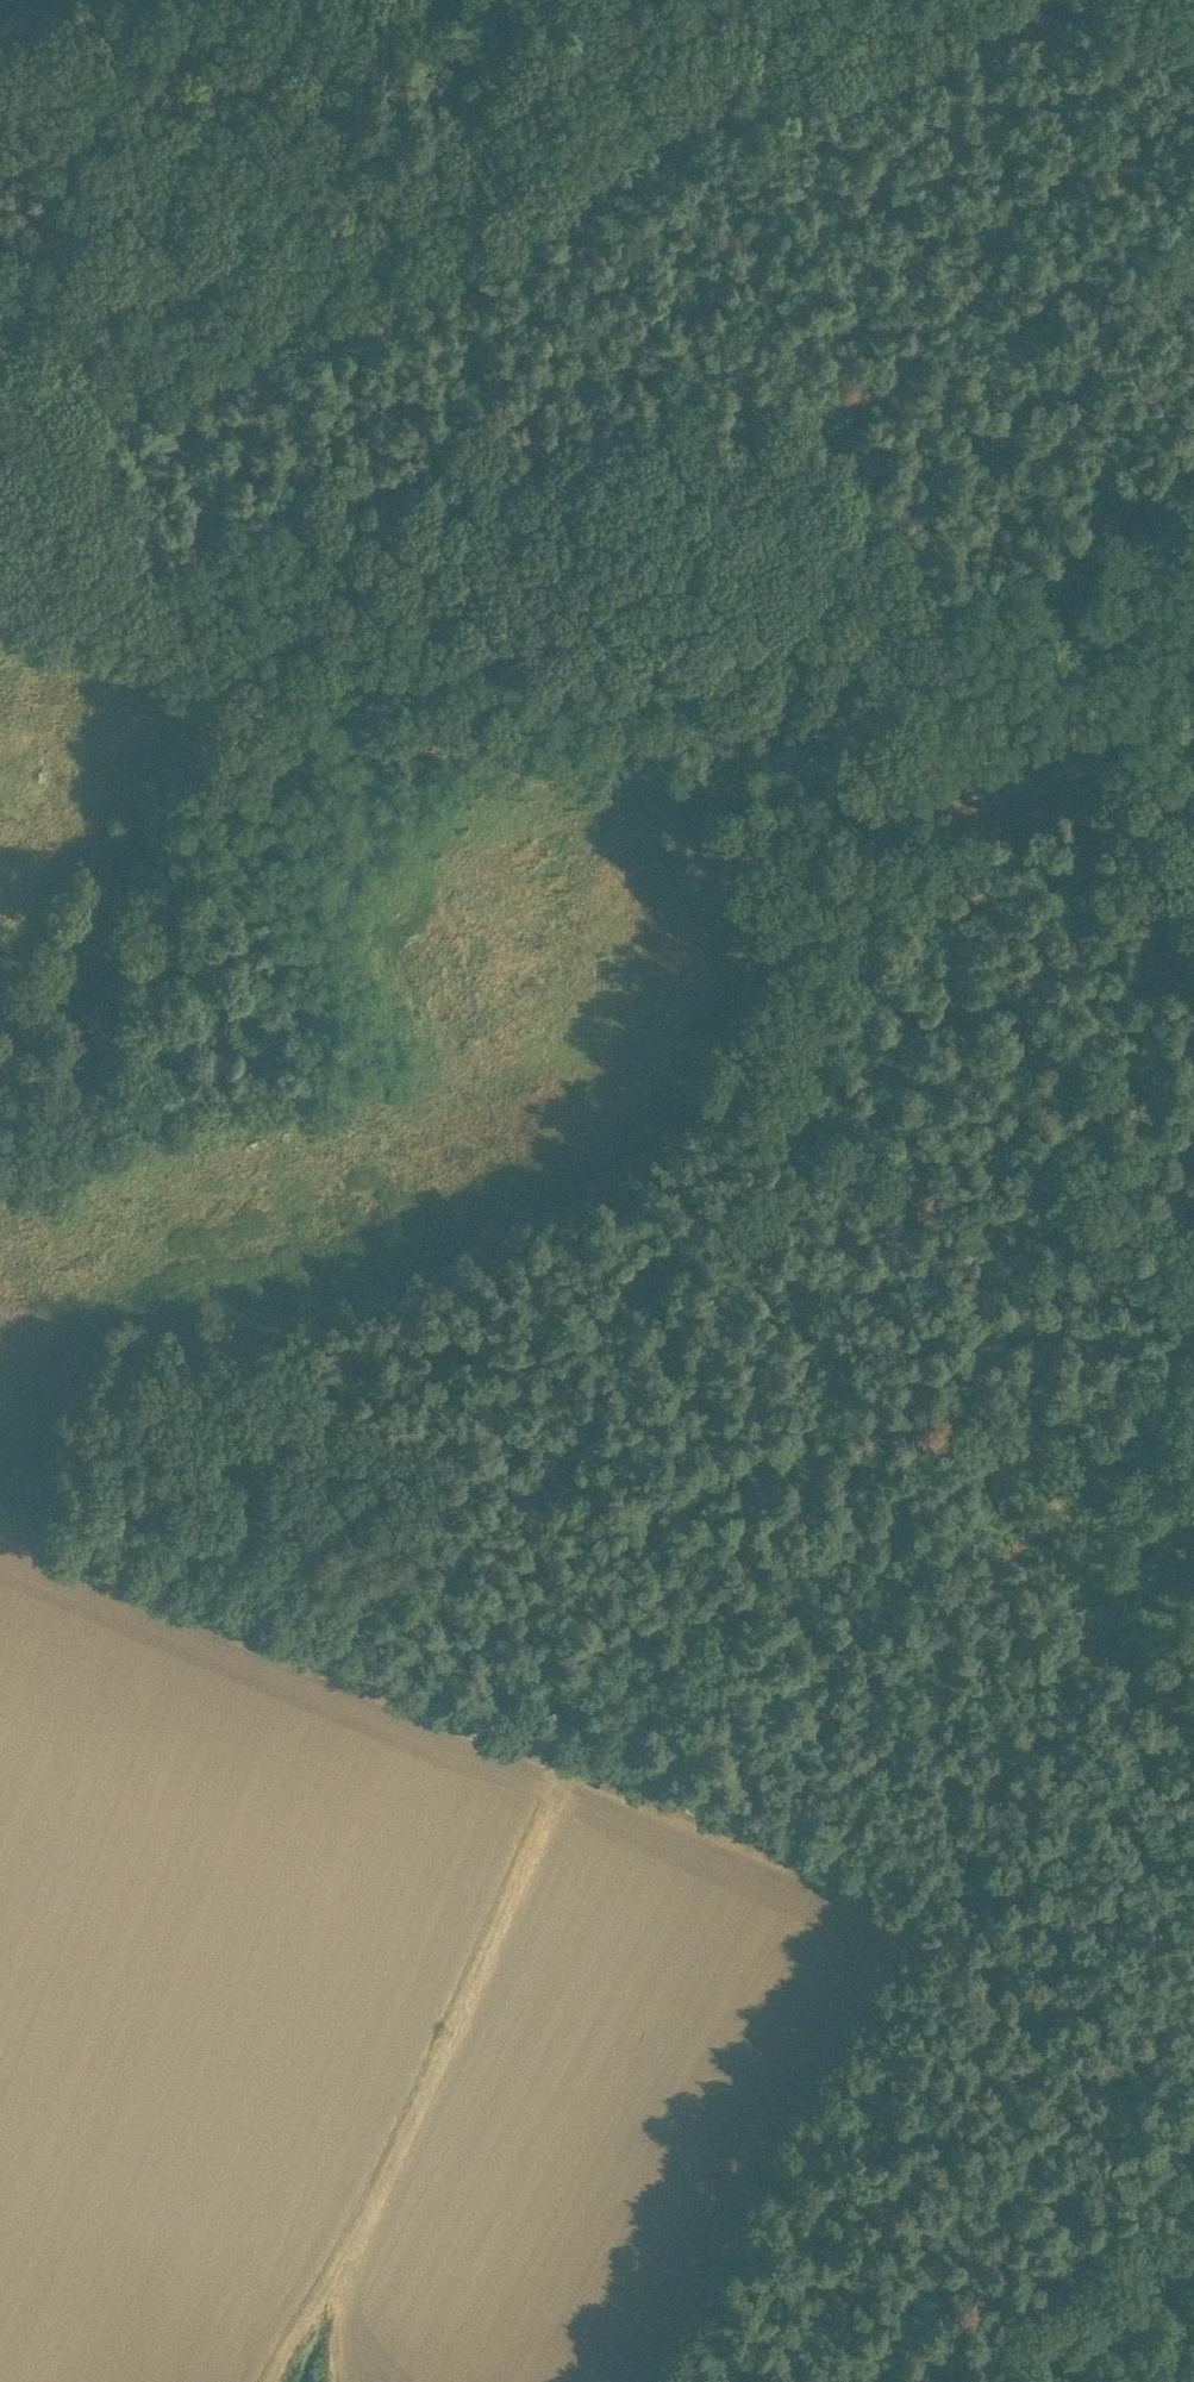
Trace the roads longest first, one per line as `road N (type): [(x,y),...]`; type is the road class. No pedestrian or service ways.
road 1 (track): [(0,1514),(573,1759),(932,1927),(1125,2055),(1193,2088)]
road 2 (track): [(0,586),(186,687),(264,710),(712,787),(946,800),(1076,764),(1193,774)]

